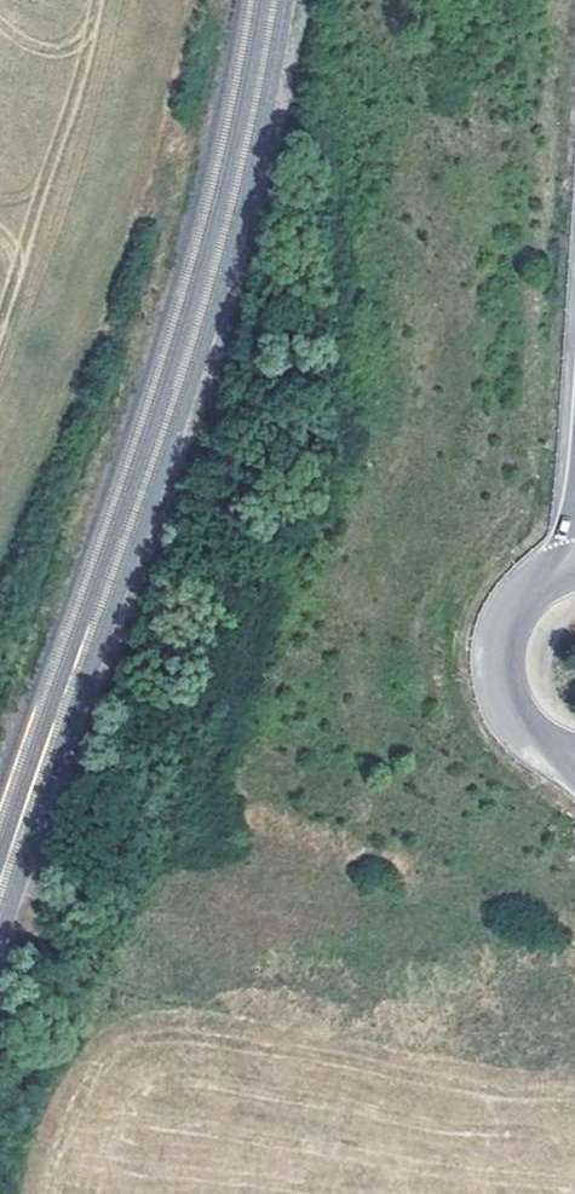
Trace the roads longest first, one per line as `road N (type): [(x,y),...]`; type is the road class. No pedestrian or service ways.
road 1 (secondary): [(537,586),(513,610),(495,673),(521,733),(574,762)]

